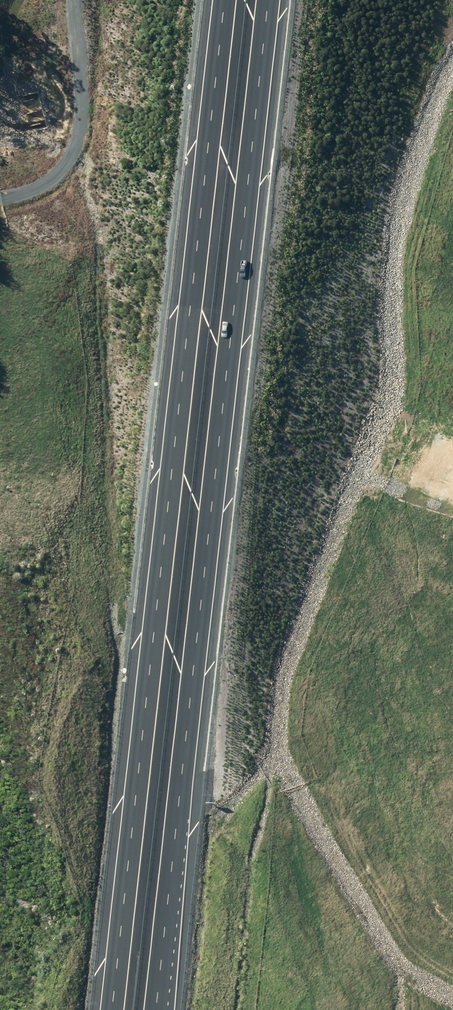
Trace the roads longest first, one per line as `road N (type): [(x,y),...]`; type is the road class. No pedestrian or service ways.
road 1 (motorway): [(116,1009),(230,0)]
road 2 (motorway): [(272,0),(161,1009)]
road 3 (track): [(72,0),(79,142),(45,187),(0,201)]

